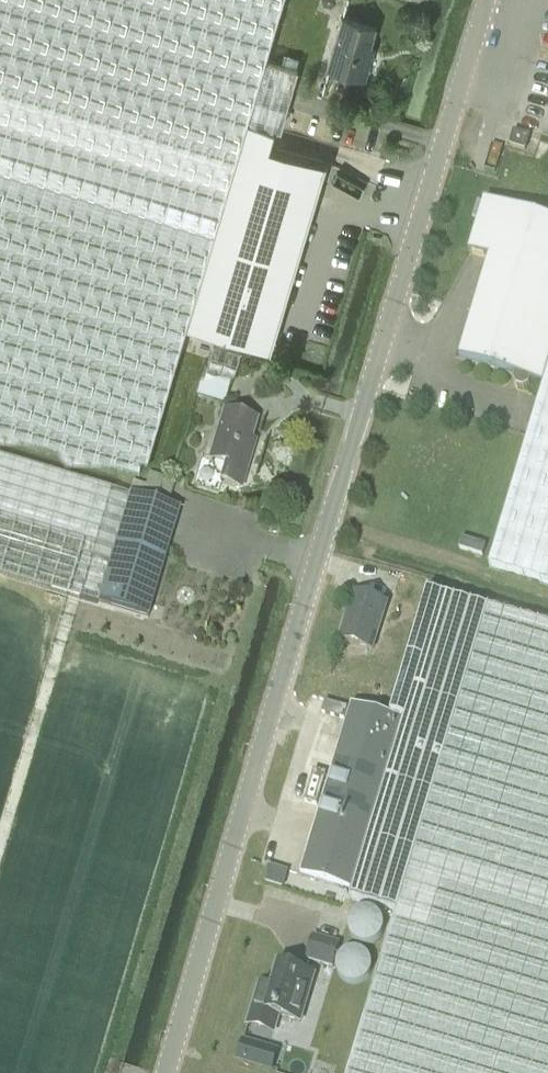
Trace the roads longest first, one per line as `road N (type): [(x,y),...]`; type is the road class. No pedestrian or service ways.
road 1 (unclassified): [(167,1072),(486,0)]

